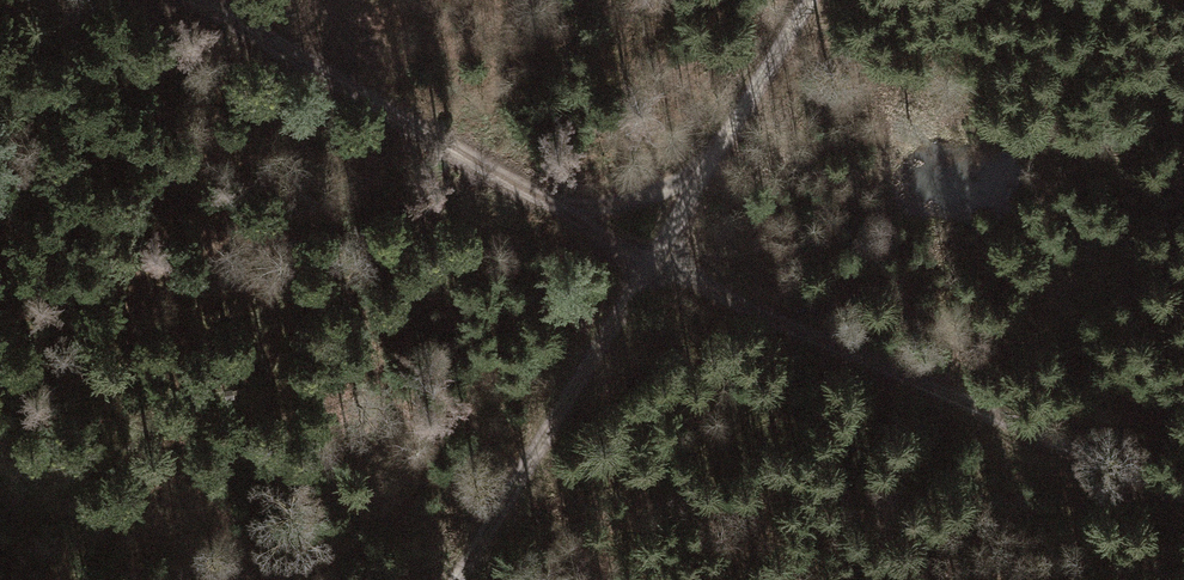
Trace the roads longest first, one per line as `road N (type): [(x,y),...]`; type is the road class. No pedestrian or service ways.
road 1 (track): [(200,0),(651,264),(1183,497)]
road 2 (track): [(462,579),(804,0)]
road 3 (track): [(700,173),(614,203),(543,204)]

